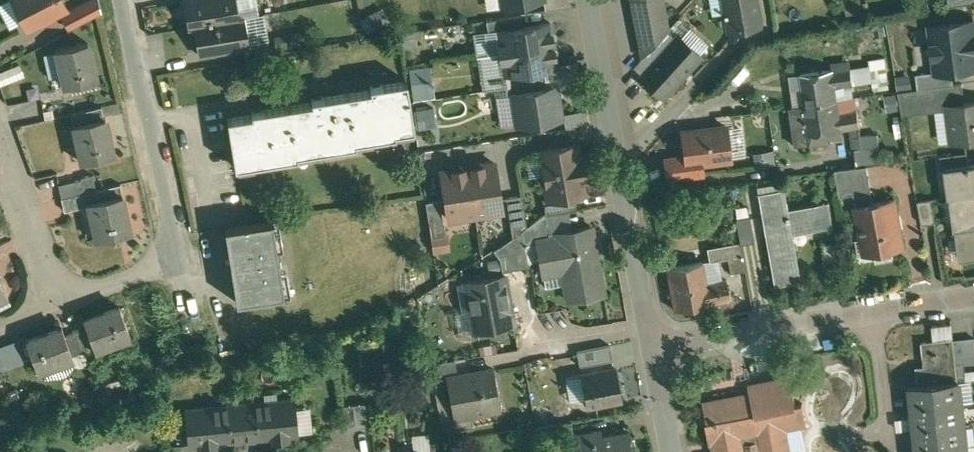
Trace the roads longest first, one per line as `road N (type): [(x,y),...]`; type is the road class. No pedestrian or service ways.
road 1 (residential): [(117,0),(177,266),(56,297),(0,120)]
road 2 (residential): [(654,346),(588,0)]
road 3 (residential): [(654,346),(973,302)]

